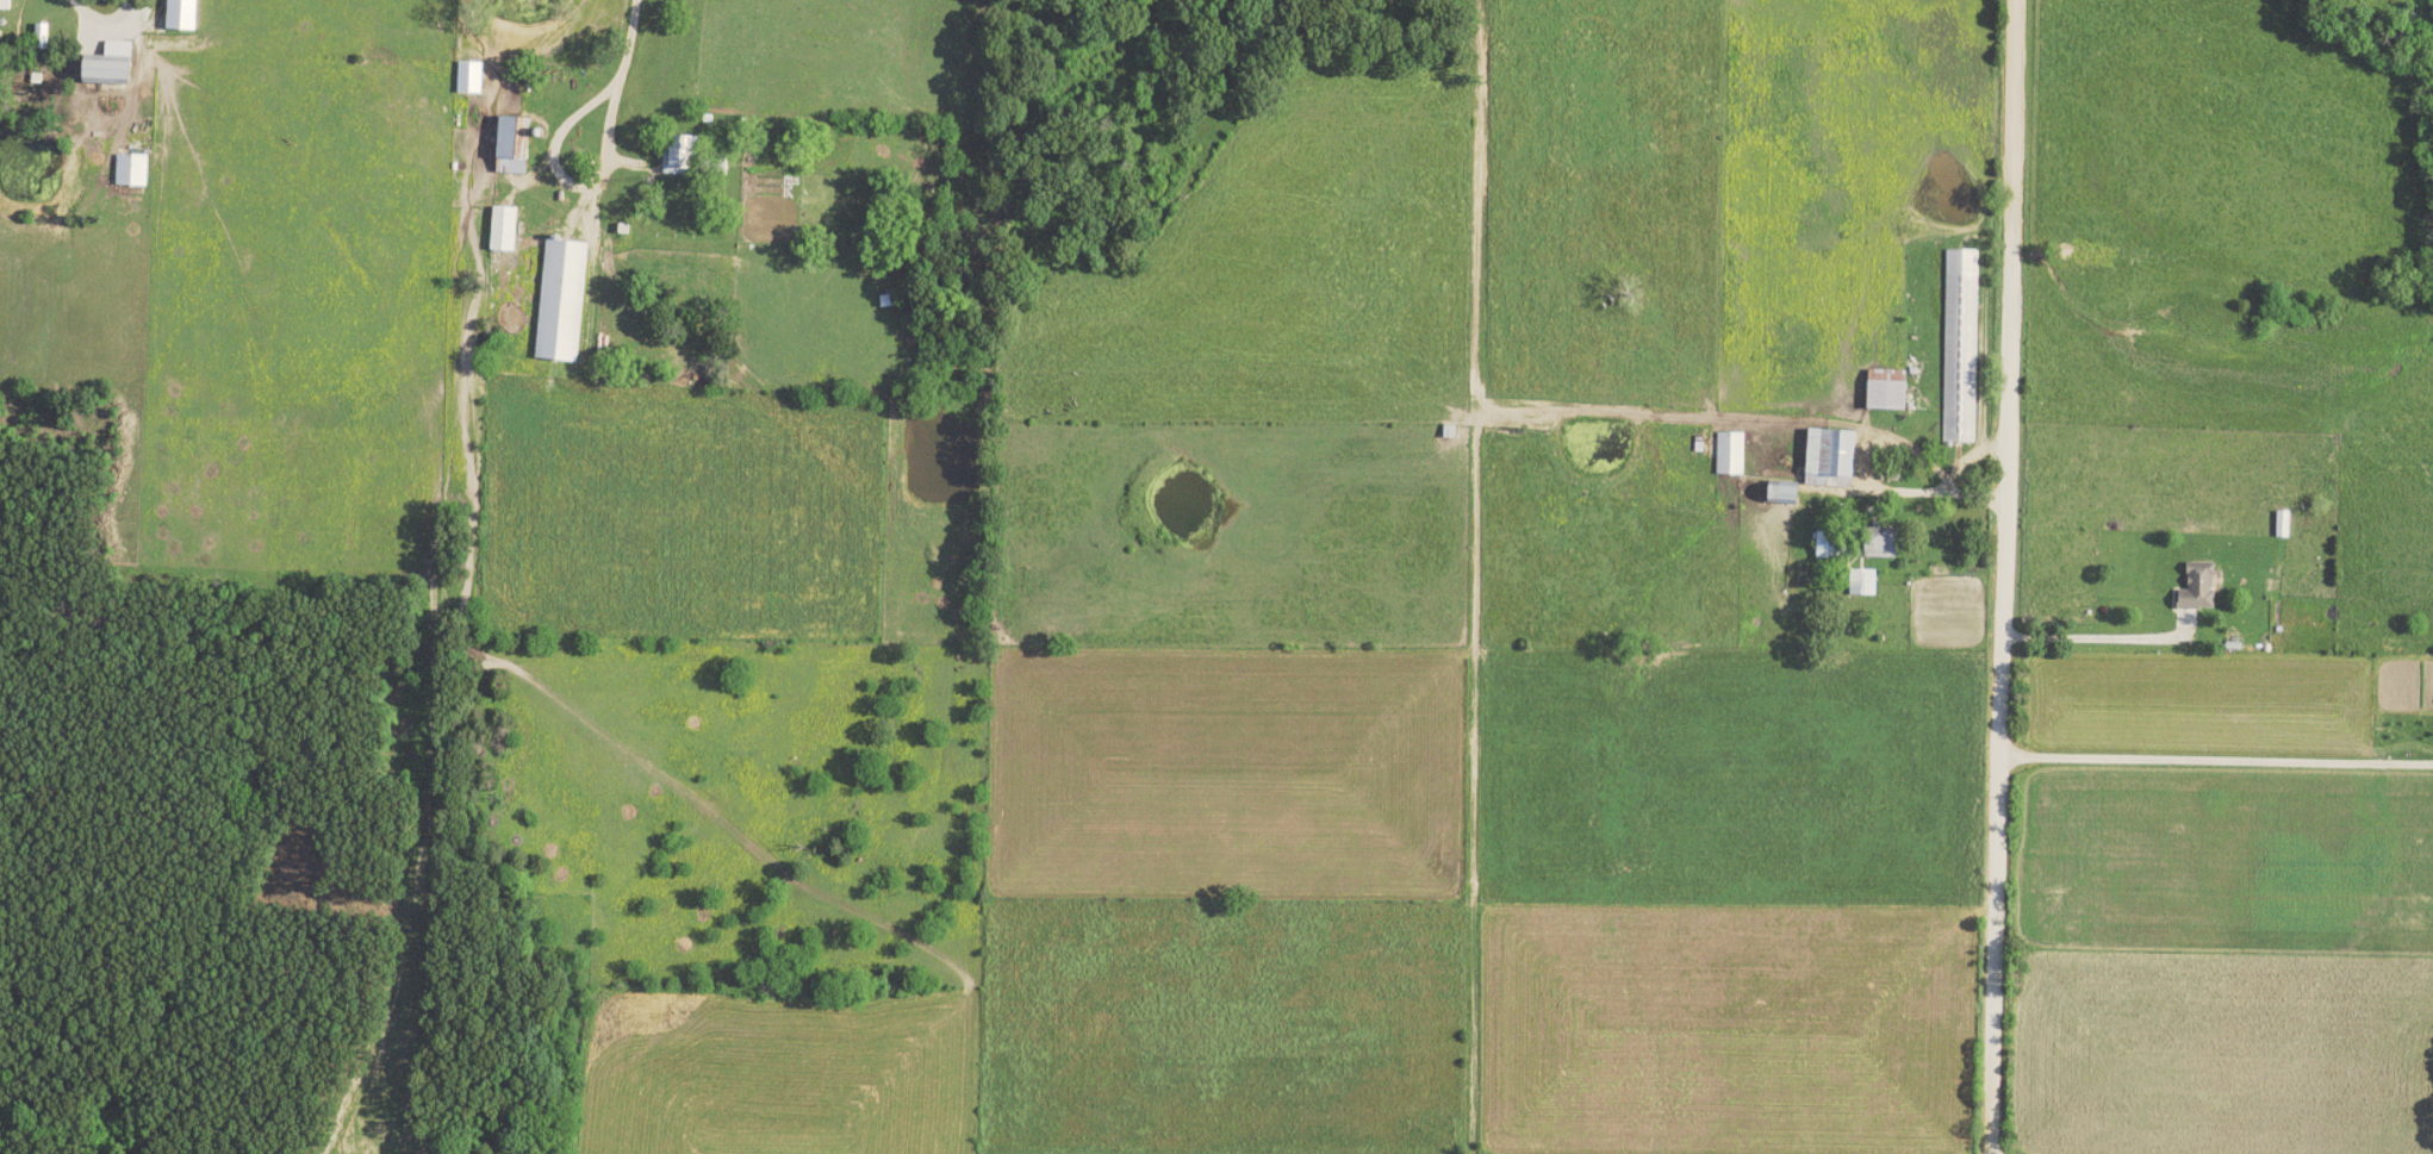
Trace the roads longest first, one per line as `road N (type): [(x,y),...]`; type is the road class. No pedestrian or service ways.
road 1 (residential): [(1983,1153),(2011,0)]
road 2 (residential): [(602,130),(602,94),(549,132),(542,158),(552,181),(578,194),(595,176),(602,130)]
road 3 (residential): [(484,96),(497,43),(560,27),(587,0)]

